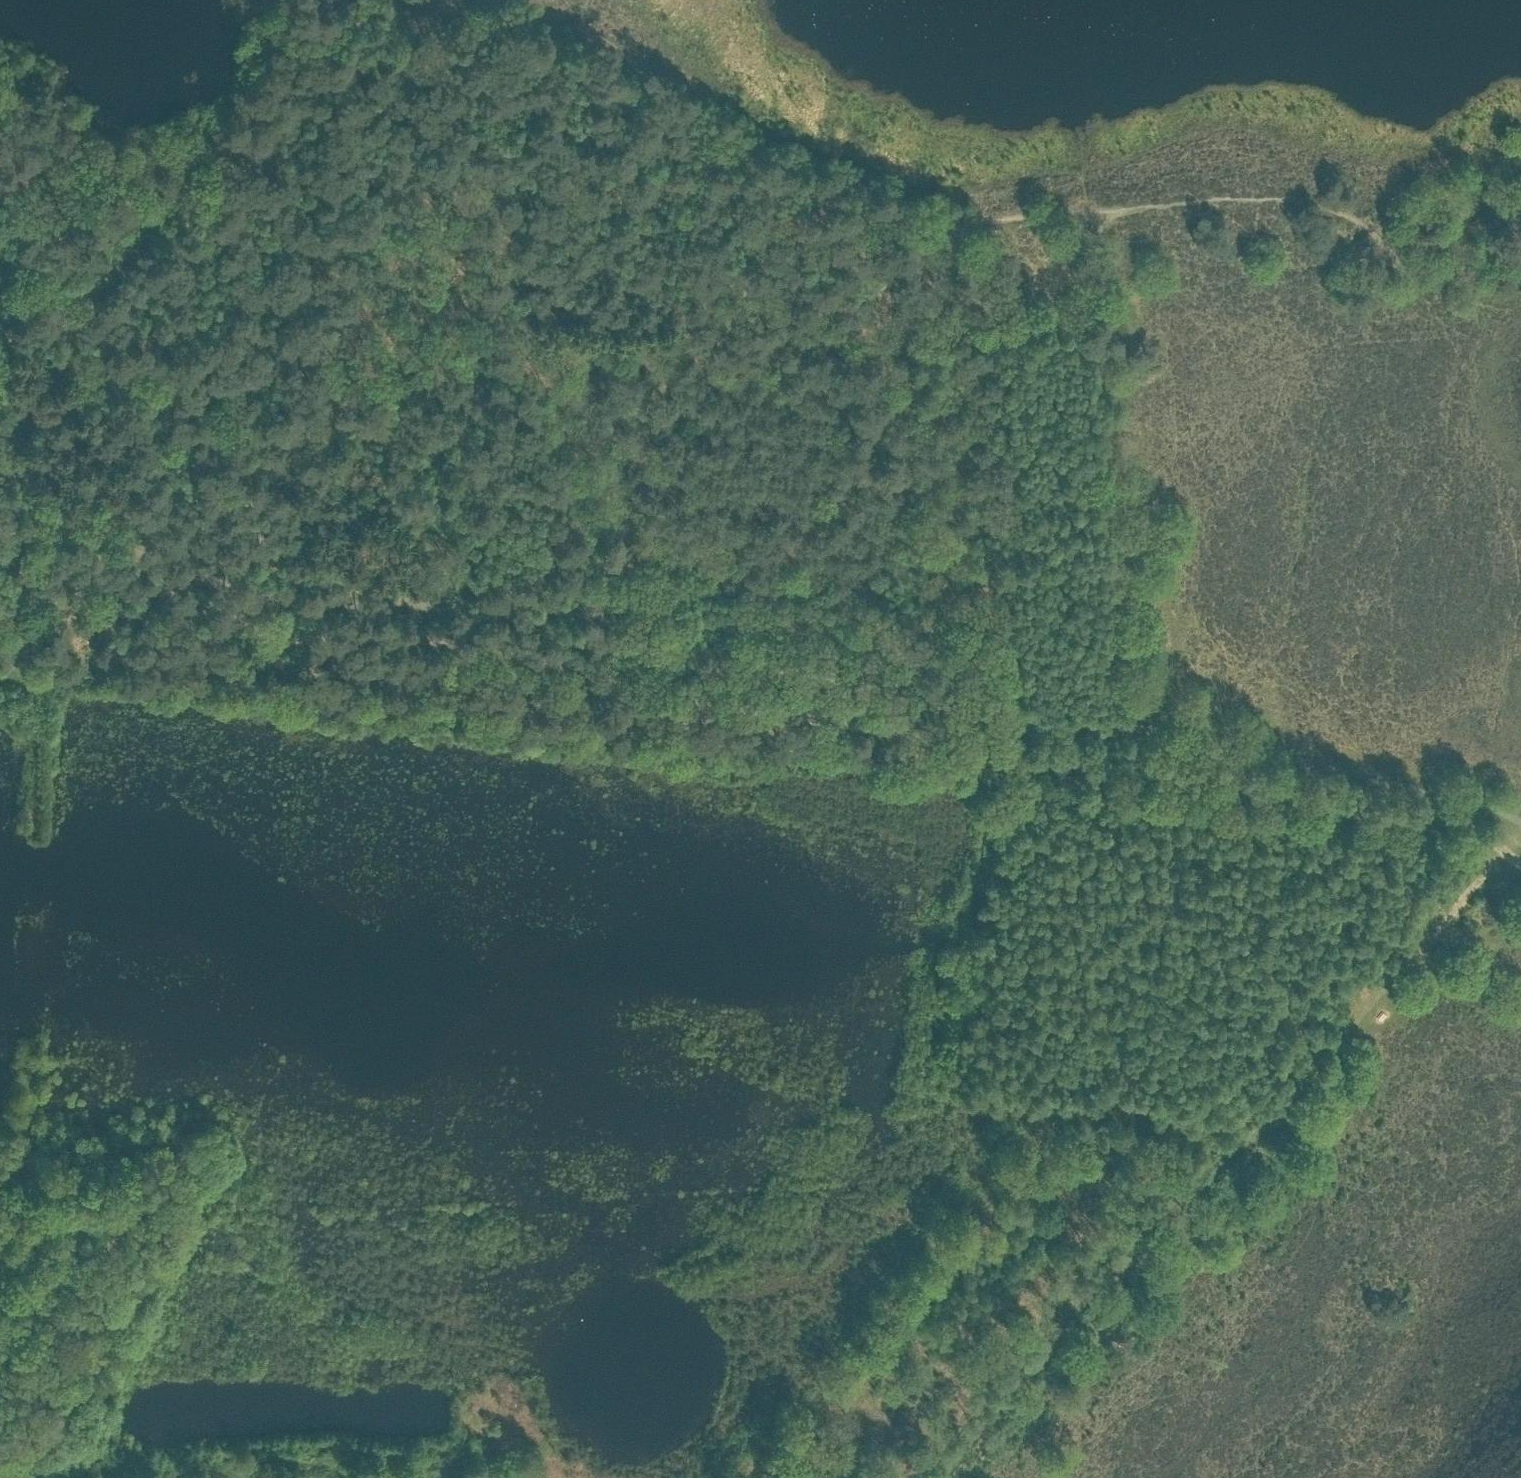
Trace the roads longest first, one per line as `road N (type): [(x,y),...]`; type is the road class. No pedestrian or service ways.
road 1 (track): [(0,596),(158,593),(259,635),(426,646),(1008,760),(1122,768),(1459,819),(1502,846)]

